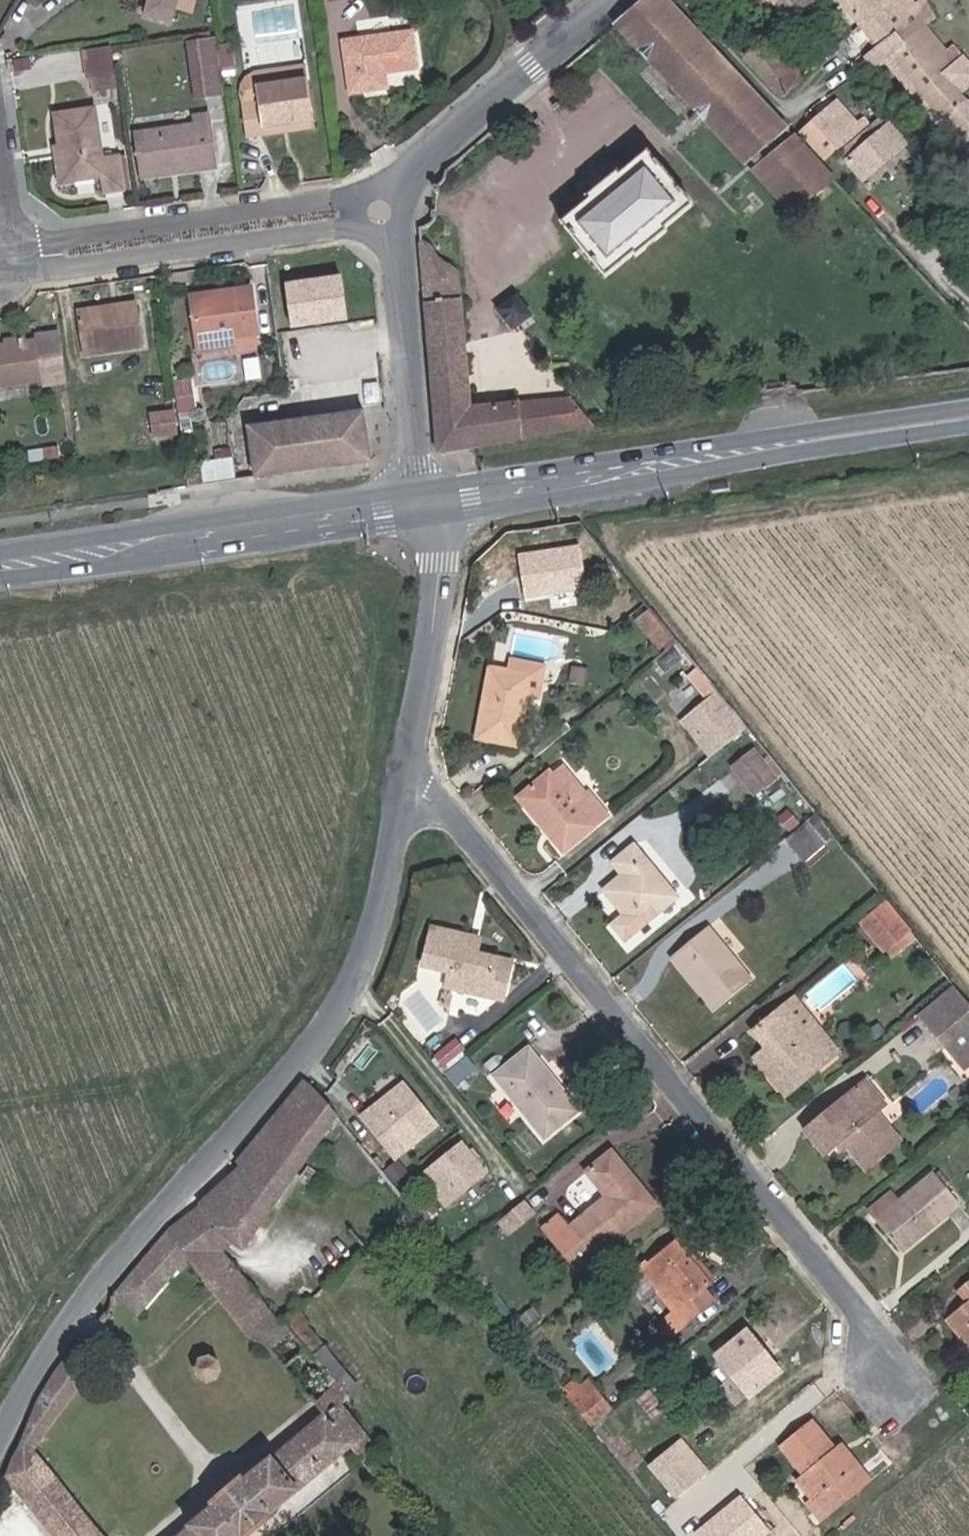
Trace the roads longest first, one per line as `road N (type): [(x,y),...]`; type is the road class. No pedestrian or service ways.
road 1 (unclassified): [(0,1464),(93,1298),(338,1020),(369,948),(408,765)]
road 2 (unclassified): [(903,1356),(408,765)]
road 3 (primary): [(424,503),(968,419)]
road 4 (primary): [(0,563),(424,503)]
road 5 (residential): [(354,219),(17,270)]
road 6 (unclassified): [(393,194),(518,80),(628,0)]
road 7 (unclassified): [(408,765),(438,564),(424,503)]
road 8 (unclassified): [(390,240),(424,503)]
road 9 (unclassified): [(0,75),(17,270)]

